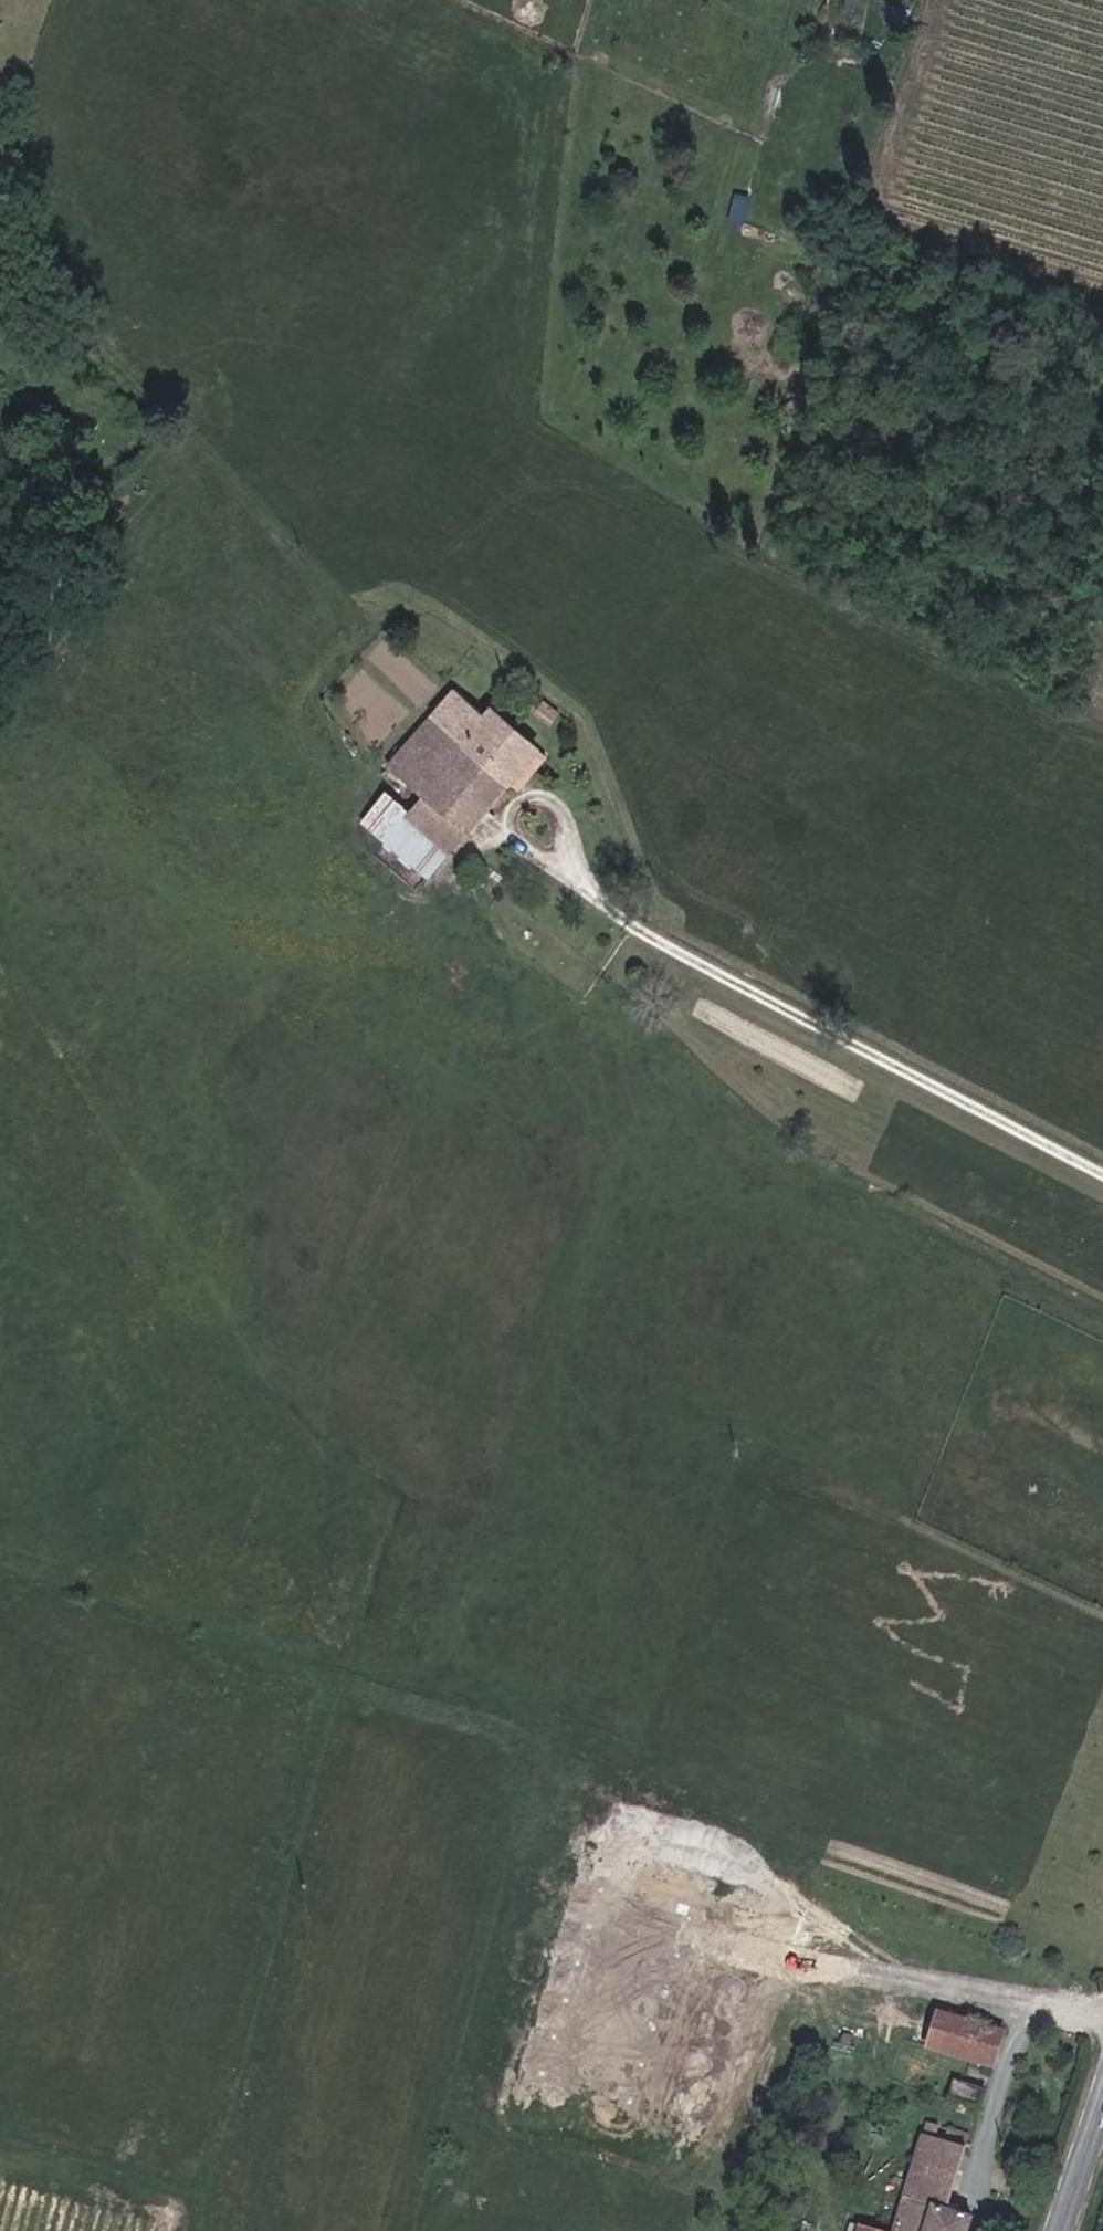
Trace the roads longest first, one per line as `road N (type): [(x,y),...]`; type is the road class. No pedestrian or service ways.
road 1 (track): [(514,844),(648,939),(1102,1173)]
road 2 (secondary): [(1102,2107),(1062,2230)]

